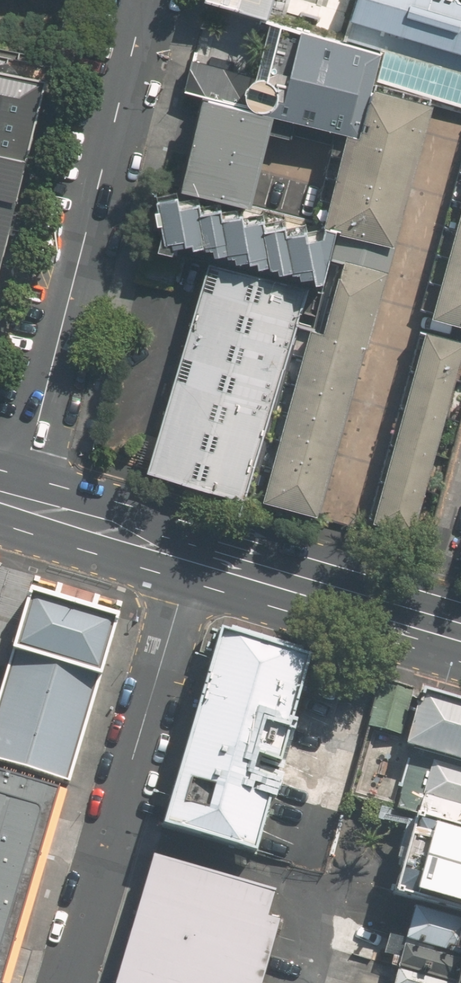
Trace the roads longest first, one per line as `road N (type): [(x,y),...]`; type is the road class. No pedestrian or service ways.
road 1 (residential): [(144,0),(17,503)]
road 2 (residential): [(65,982),(191,558)]
road 3 (primary): [(460,639),(191,558)]
road 4 (primary): [(191,558),(17,503)]

